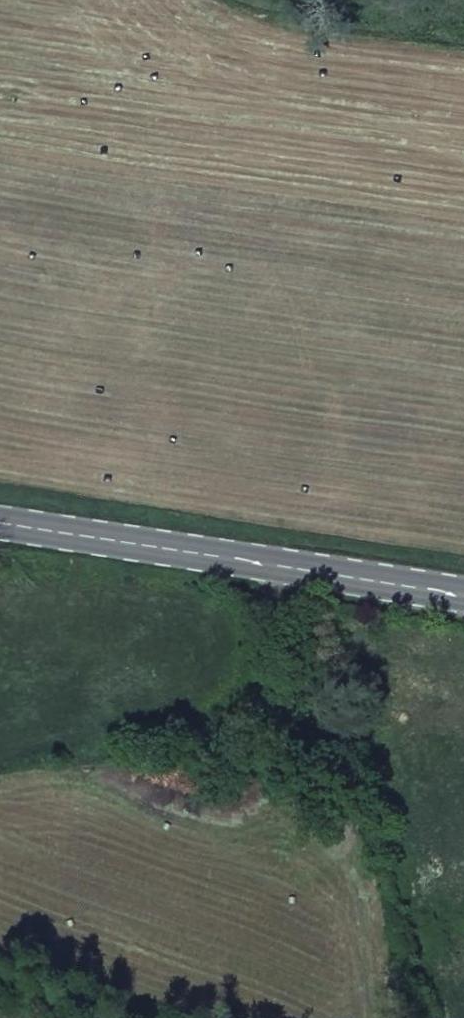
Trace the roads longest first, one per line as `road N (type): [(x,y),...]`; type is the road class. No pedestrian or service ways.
road 1 (primary): [(0,522),(463,594)]

